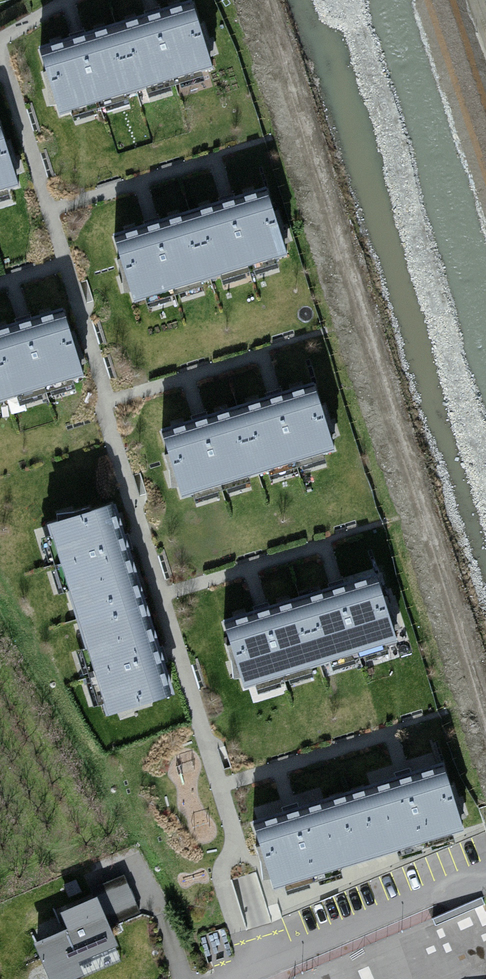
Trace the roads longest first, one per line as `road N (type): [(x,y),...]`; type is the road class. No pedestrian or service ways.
road 1 (track): [(485,757),(268,0)]
road 2 (residential): [(485,880),(250,978)]
road 3 (residential): [(485,155),(439,0)]

